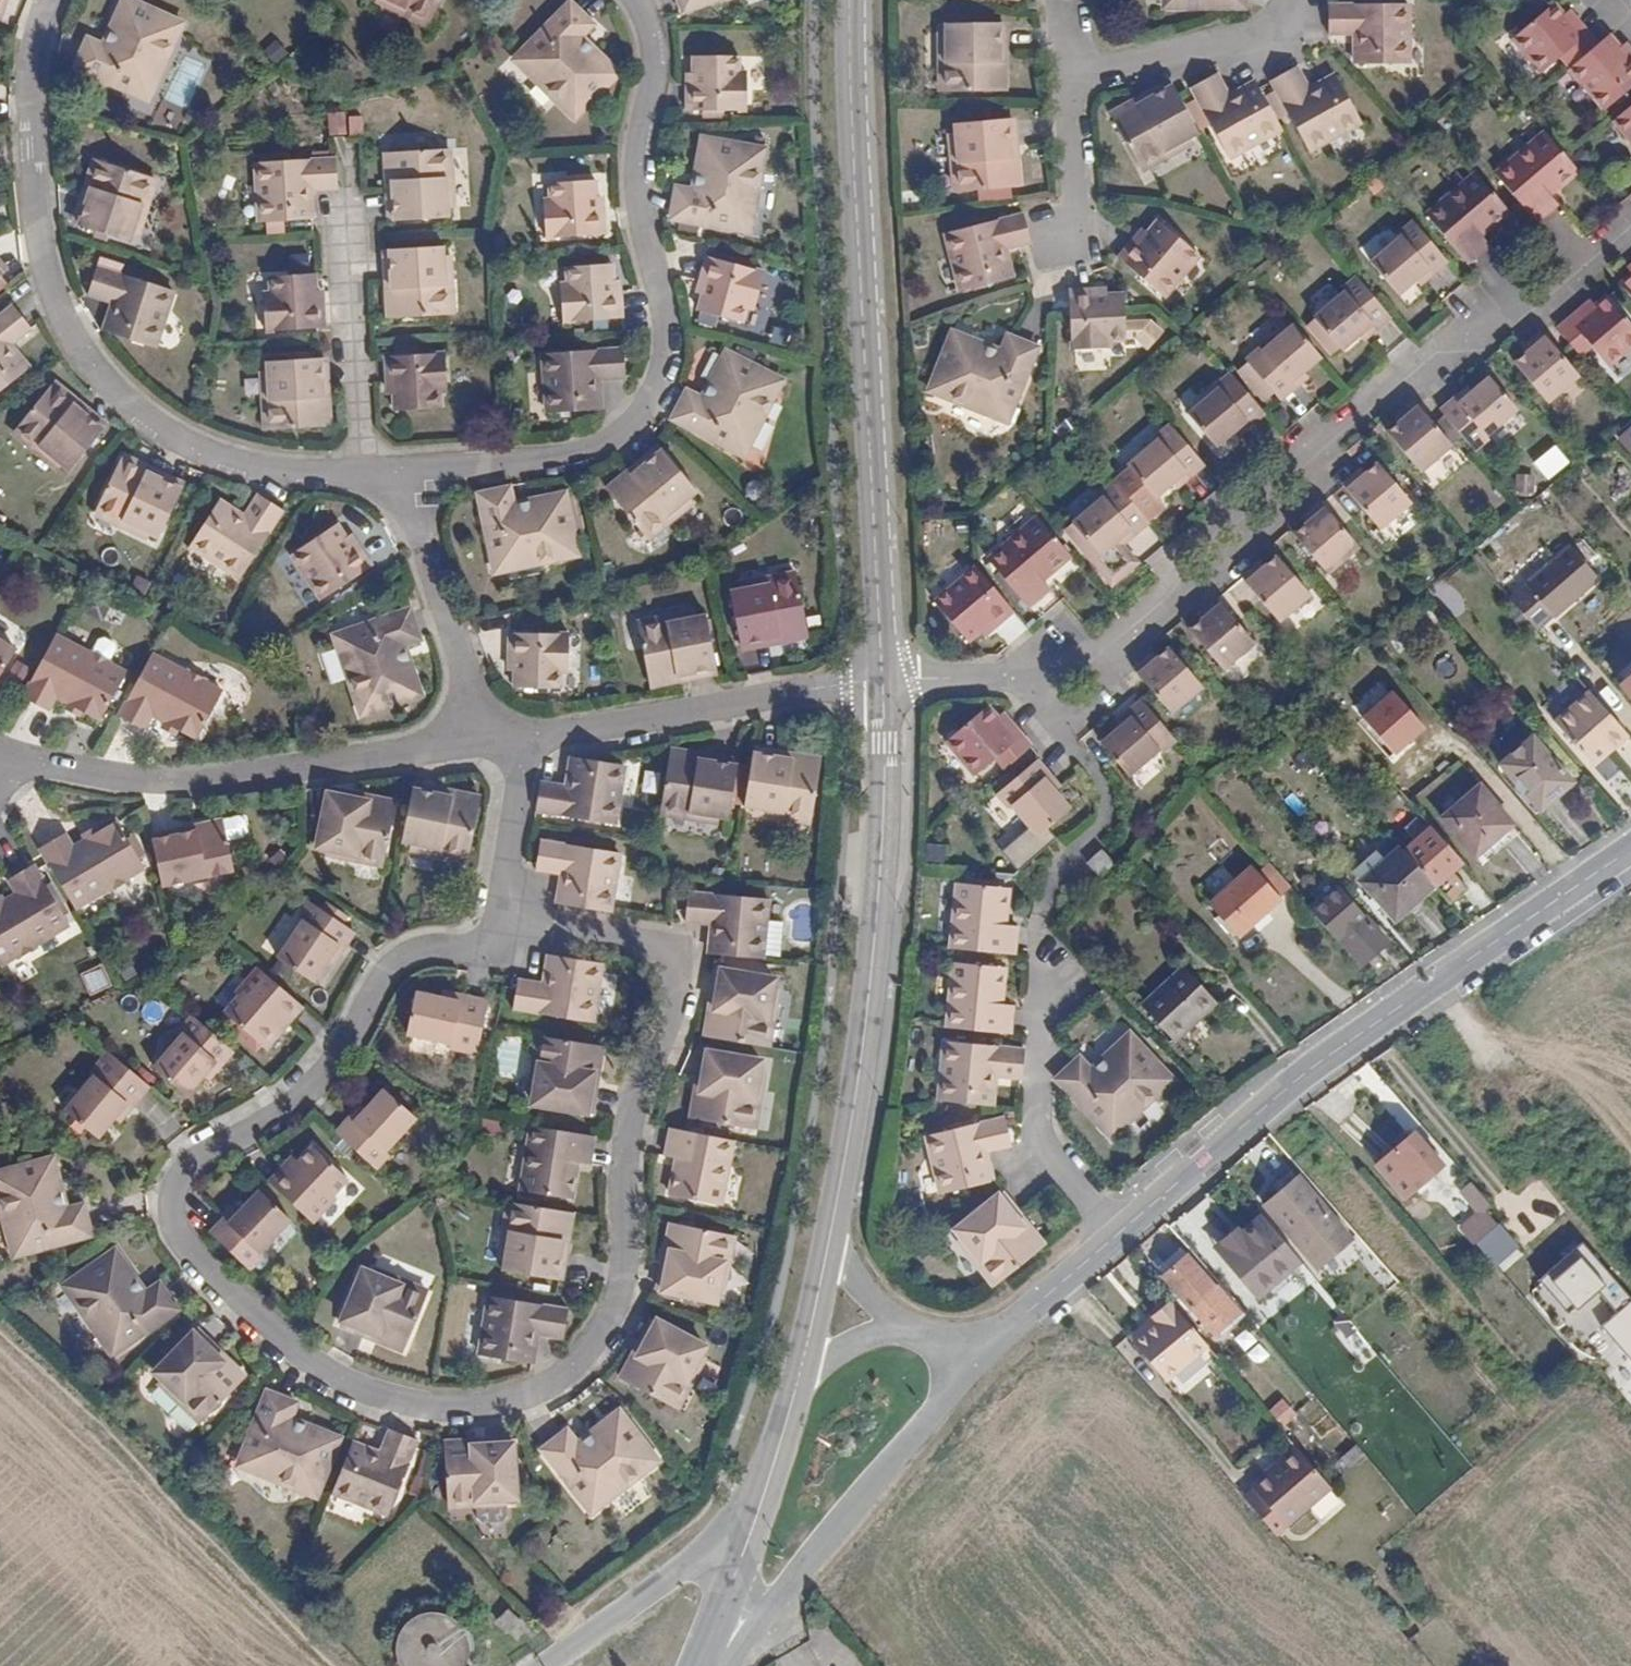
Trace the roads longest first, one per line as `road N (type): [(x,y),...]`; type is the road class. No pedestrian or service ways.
road 1 (residential): [(513,944),(479,943),(393,970),(306,1105),(202,1165),(182,1194),(187,1237),(272,1329),(374,1398),(463,1421),(527,1417),(575,1388),(609,1354),(649,1240),(655,1120),(669,1074),(679,971),(585,936)]
road 2 (residential): [(885,680),(982,678),(1081,689),(1478,332),(1594,264),(1630,233)]
road 3 (residential): [(60,0),(41,70),(36,128),(45,262),(89,346),(149,410),(209,445),(277,471),(369,481)]
road 4 (tertiary): [(856,0),(885,680)]
road 5 (residential): [(409,480),(608,446),(650,412),(667,355),(666,303),(638,143),(654,42),(648,0)]
road 6 (residential): [(1630,851),(1351,1044),(1117,1236)]
road 7 (tertiary): [(885,680),(881,984),(830,1239)]
road 8 (residential): [(487,741),(239,787),(111,791),(38,780)]
road 9 (residential): [(885,680),(518,739)]
road 10 (residential): [(769,1615),(974,1360)]
road 11 (residential): [(1117,1236),(1040,1128),(1040,1018),(1052,974)]
road 12 (residential): [(487,741),(409,480)]
road 13 (residential): [(353,225),(369,481)]
road 14 (residential): [(1294,0),(1284,40),(1249,65),(1086,86)]
road 15 (unclassified): [(753,1526),(548,1665)]
road 16 (residential): [(518,739),(506,856),(513,944)]
road 17 (residential): [(1117,1236),(974,1360)]
road 18 (residential): [(1086,86),(1079,262)]
road 19 (tertiary): [(802,1364),(753,1526)]
road 20 (tertiary): [(830,1239),(802,1364)]
road 21 (residential): [(914,1329),(830,1239)]

